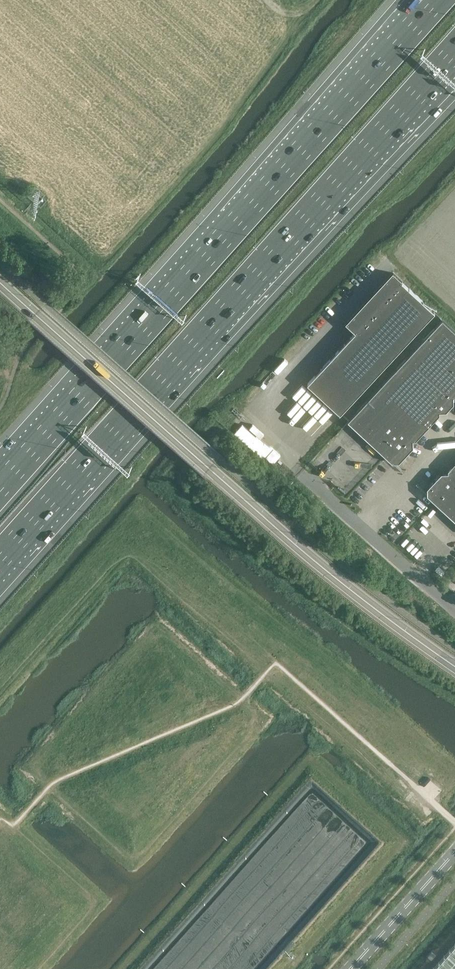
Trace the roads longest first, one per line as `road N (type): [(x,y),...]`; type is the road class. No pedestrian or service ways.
road 1 (motorway): [(0,558),(440,68)]
road 2 (motorway): [(436,0),(0,486)]
road 3 (tertiary): [(454,664),(347,588),(0,283)]
road 4 (unclassified): [(303,476),(454,608)]
road 5 (unclassified): [(346,968),(454,848)]

